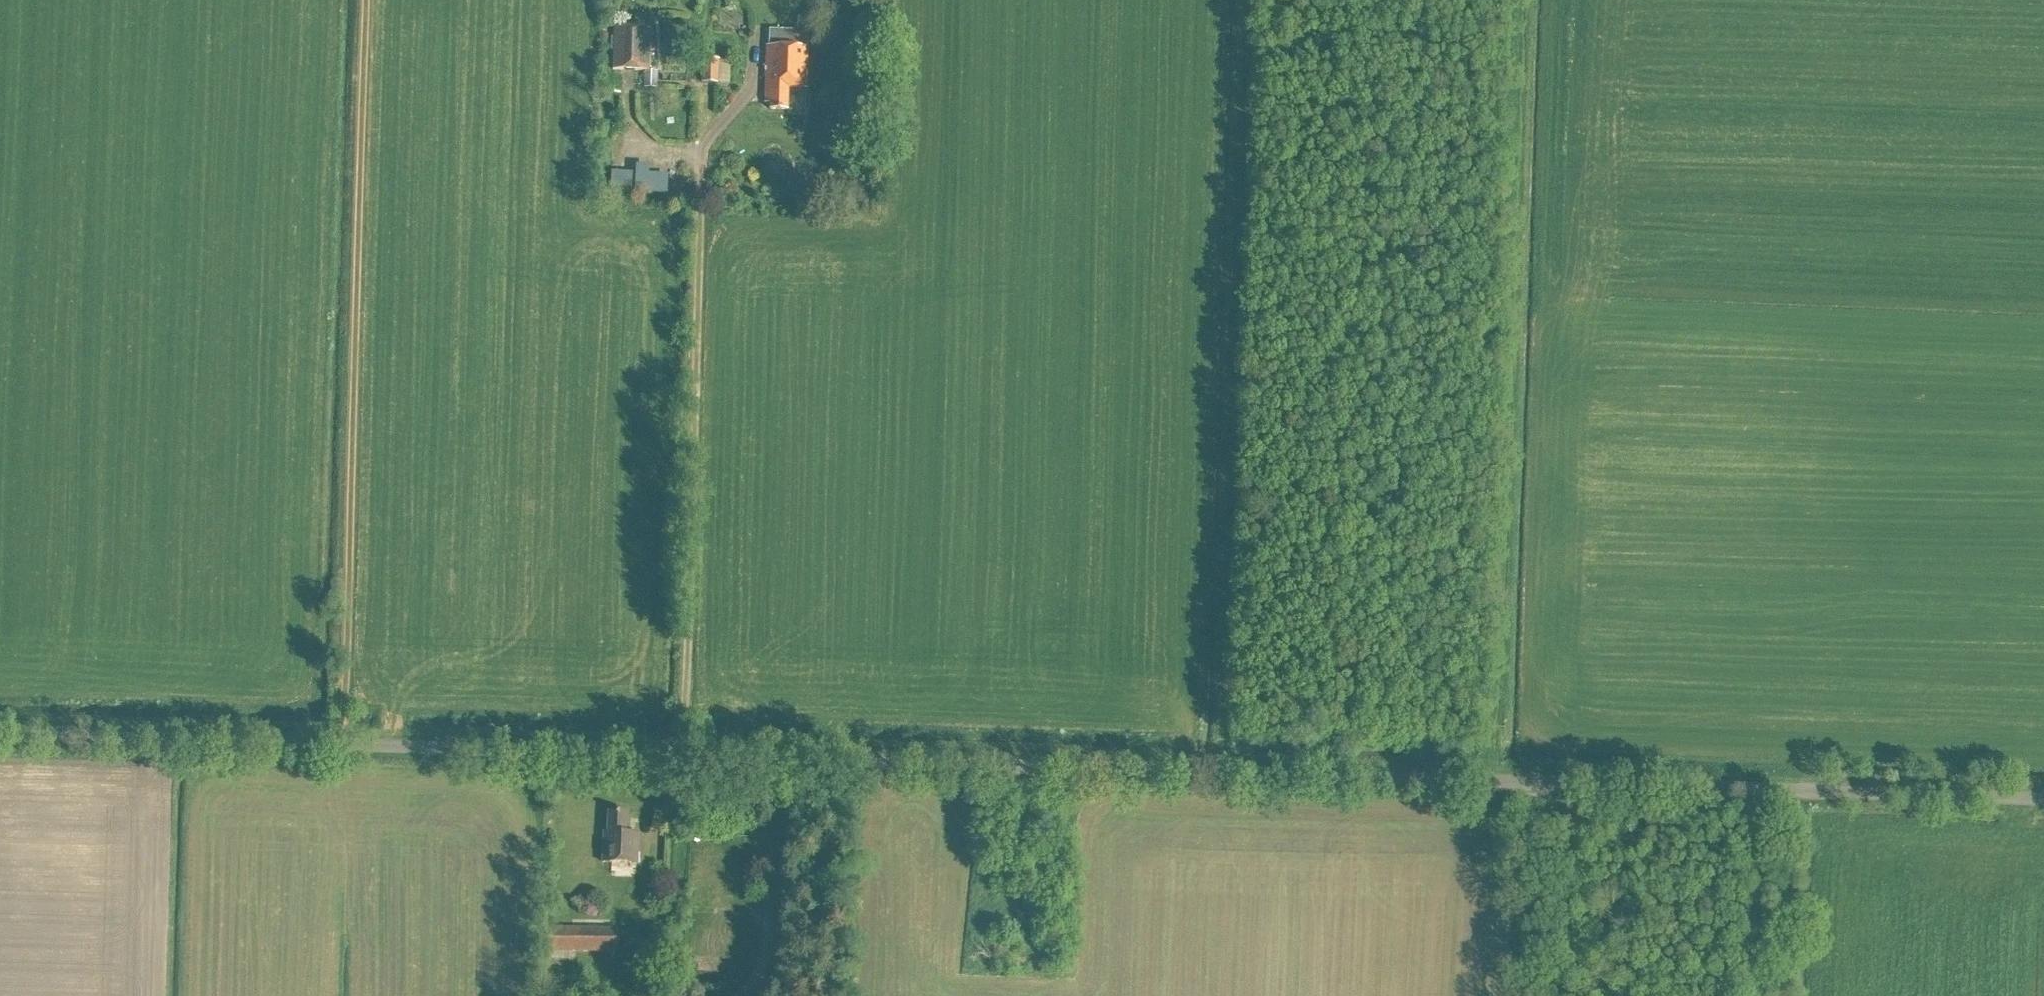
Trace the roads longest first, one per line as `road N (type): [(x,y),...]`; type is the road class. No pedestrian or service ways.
road 1 (unclassified): [(2043,784),(1566,780),(0,734)]
road 2 (track): [(335,743),(358,0)]
road 3 (track): [(679,751),(696,179)]
road 4 (track): [(729,995),(762,963),(772,935),(782,752)]

